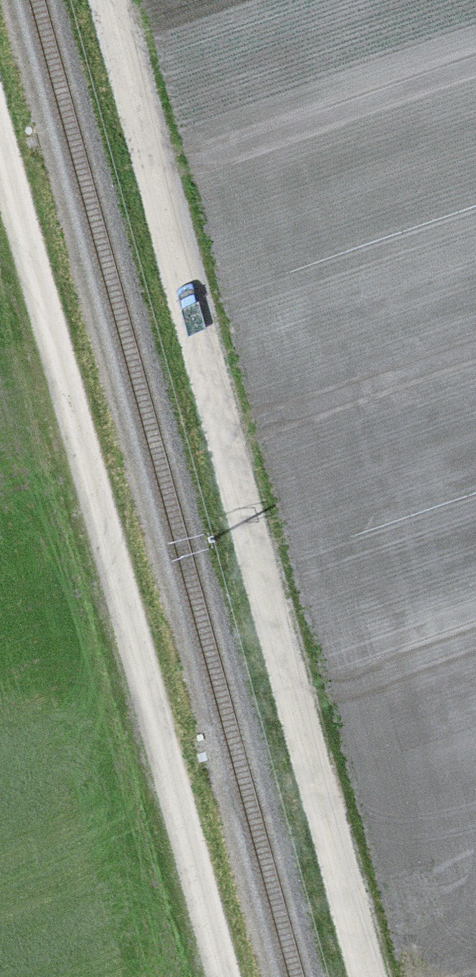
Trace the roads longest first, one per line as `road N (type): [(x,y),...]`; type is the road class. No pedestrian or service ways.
road 1 (track): [(369,976),(109,0)]
road 2 (track): [(222,976),(0,138)]

